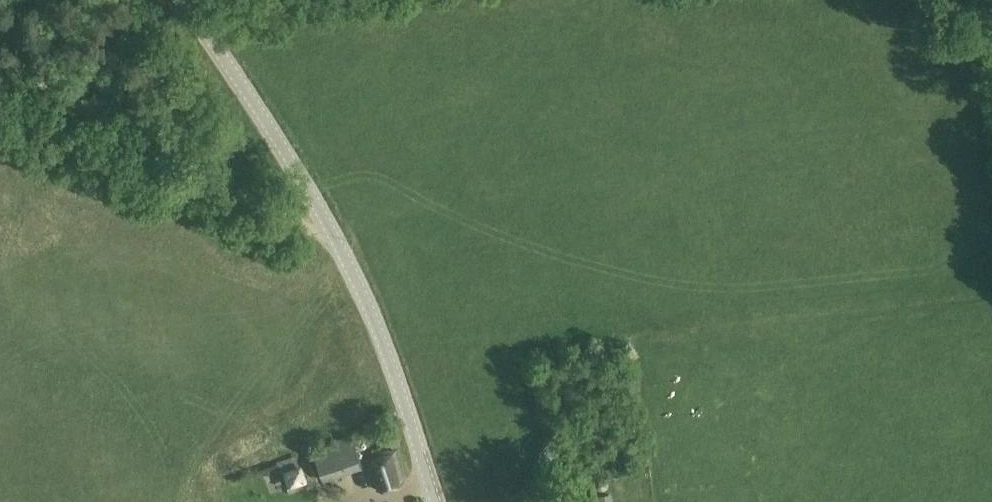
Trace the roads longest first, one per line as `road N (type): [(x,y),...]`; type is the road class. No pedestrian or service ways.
road 1 (unclassified): [(437,501),(342,249),(263,92),(196,0)]
road 2 (track): [(342,249),(207,182),(76,102),(0,45)]

